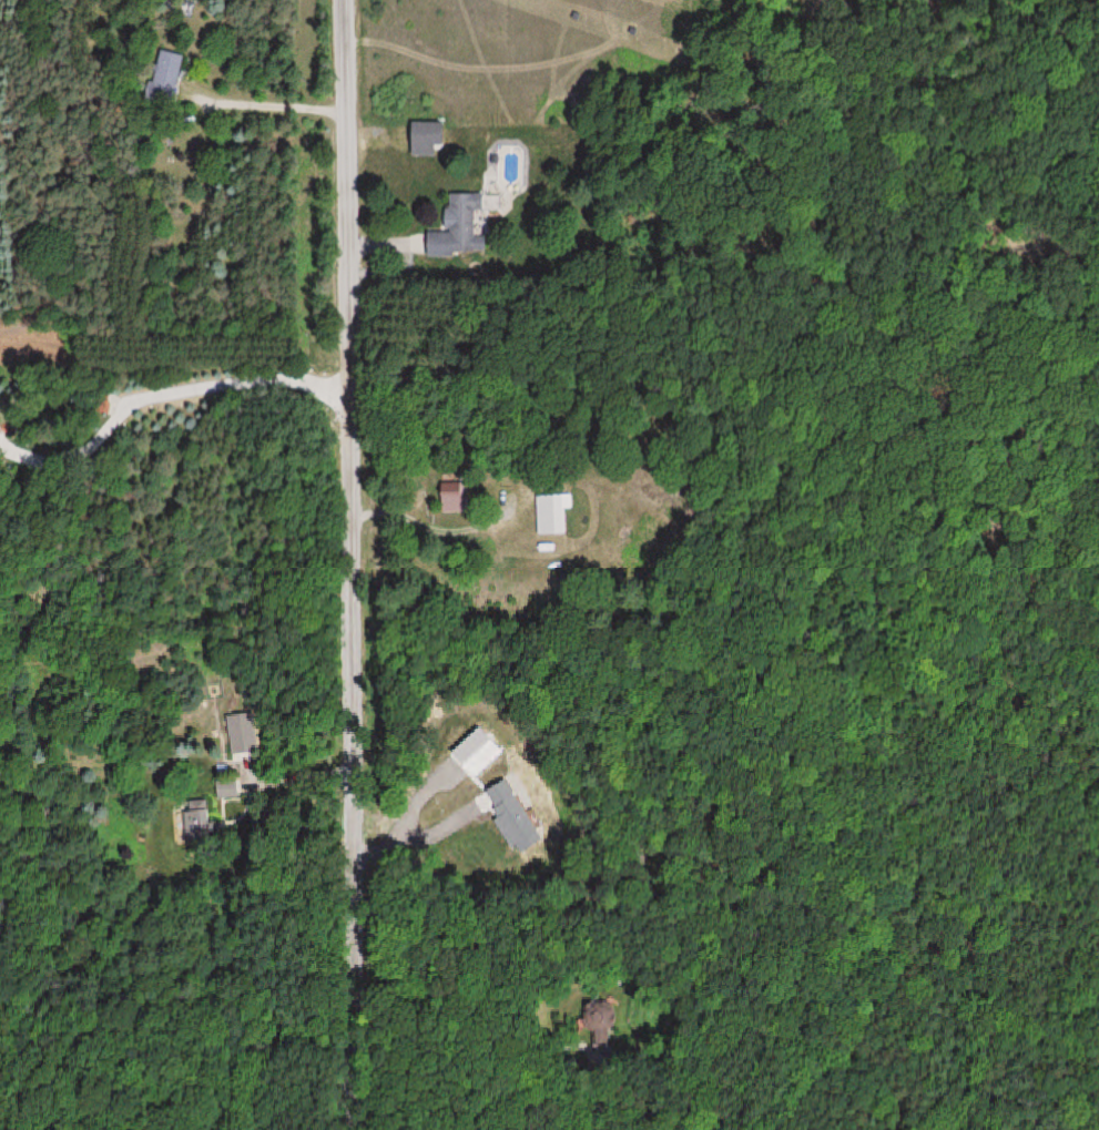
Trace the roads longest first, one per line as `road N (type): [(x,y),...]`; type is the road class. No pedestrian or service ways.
road 1 (residential): [(355,1129),(342,0)]

